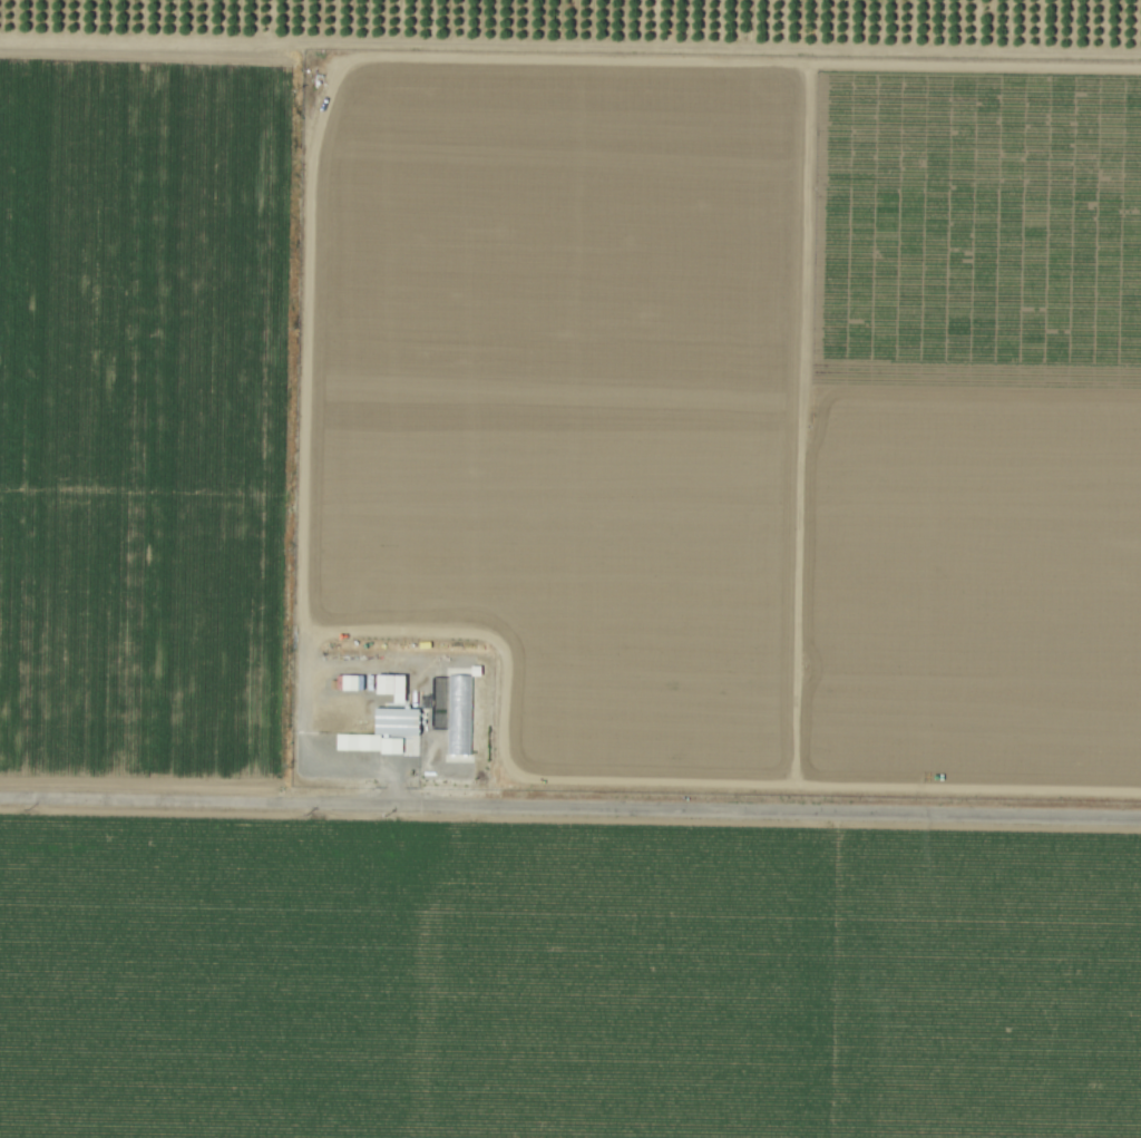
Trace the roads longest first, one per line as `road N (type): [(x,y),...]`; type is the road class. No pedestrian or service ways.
road 1 (residential): [(0,796),(1140,816)]

